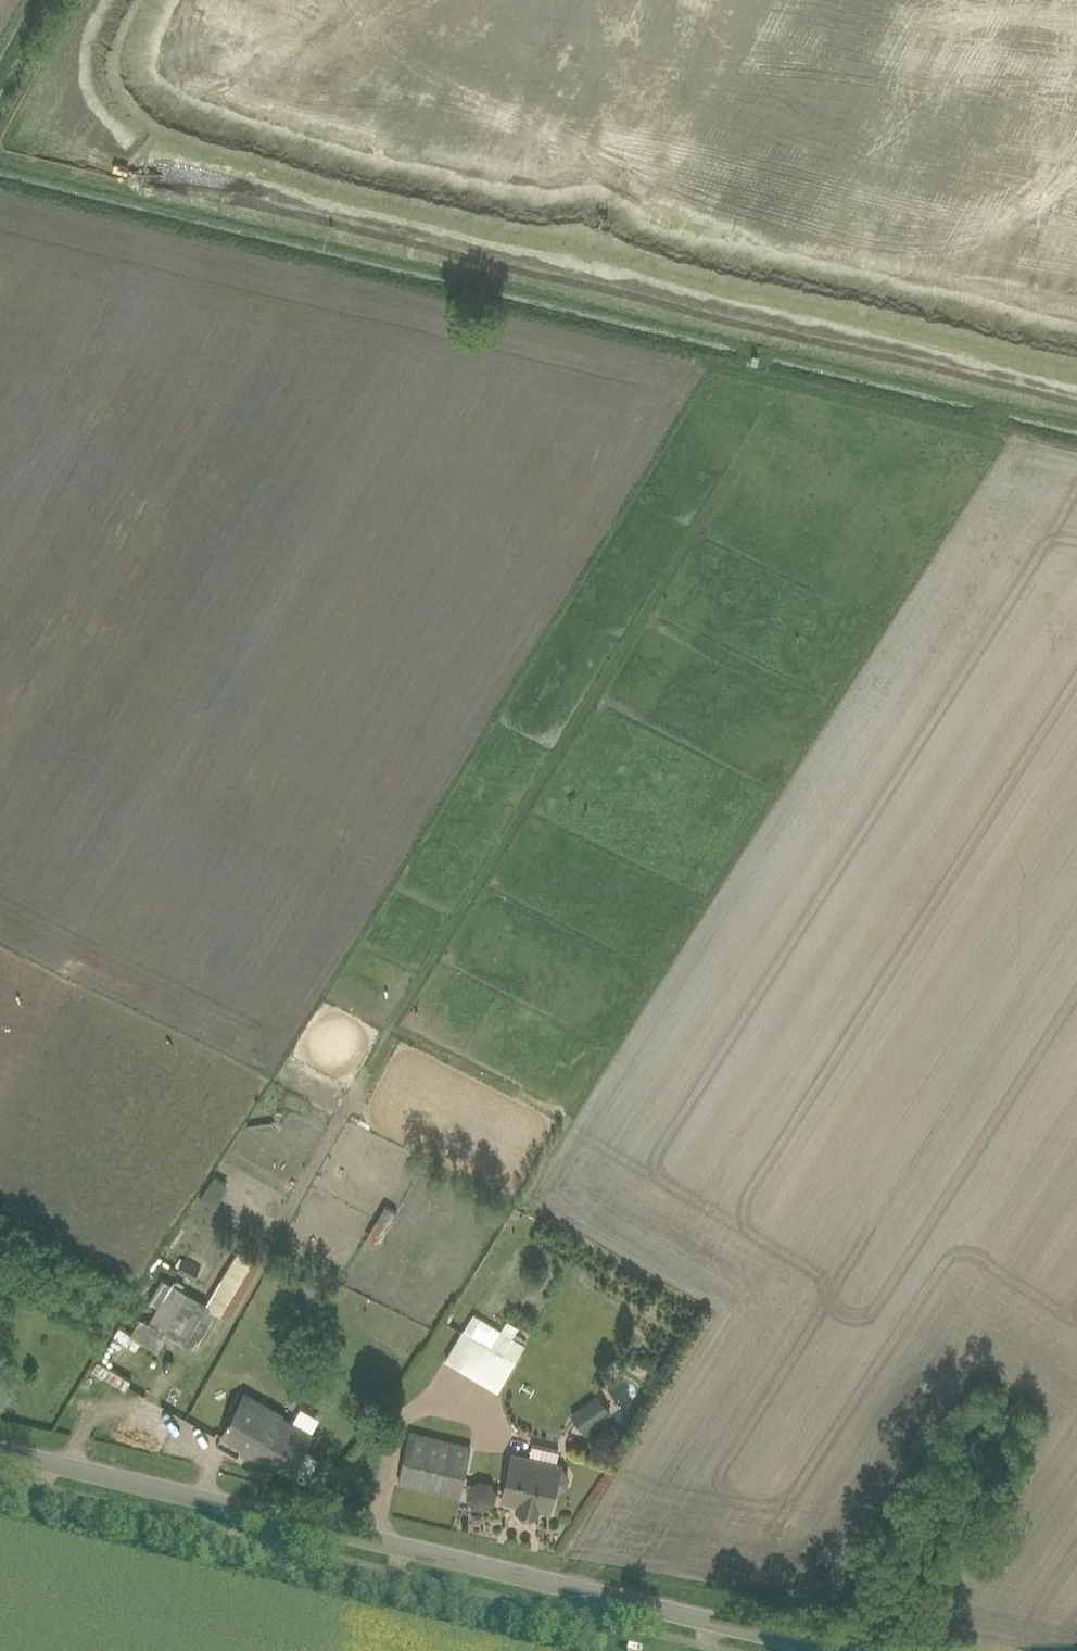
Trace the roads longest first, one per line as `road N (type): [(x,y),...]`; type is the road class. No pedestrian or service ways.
road 1 (tertiary): [(0,1454),(820,1650)]

